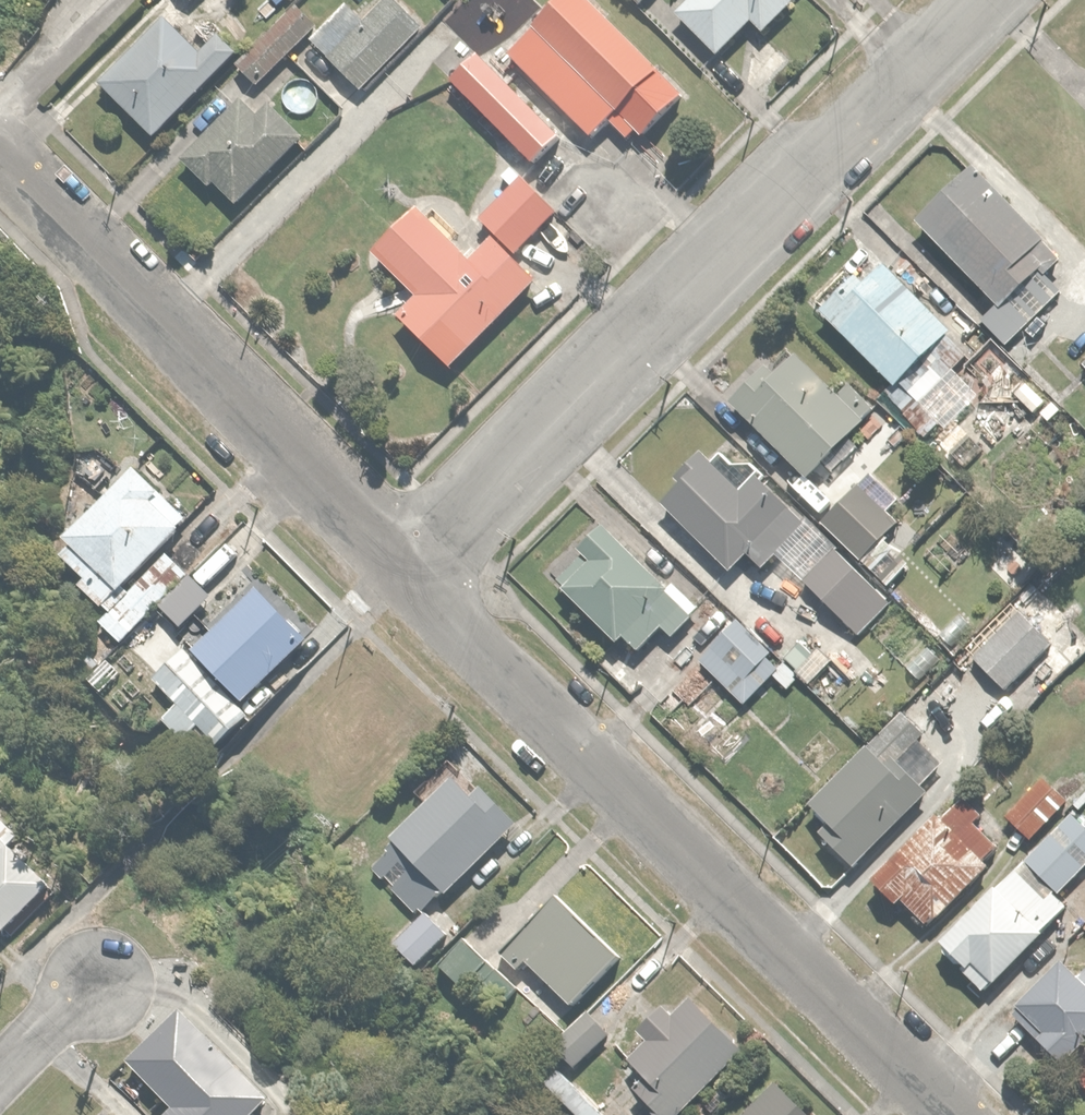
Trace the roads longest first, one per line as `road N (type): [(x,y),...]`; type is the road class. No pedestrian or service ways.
road 1 (residential): [(410,569),(979,0)]
road 2 (residential): [(410,569),(956,1114)]
road 3 (residential): [(0,160),(410,569)]
road 4 (residential): [(0,1077),(97,982)]

